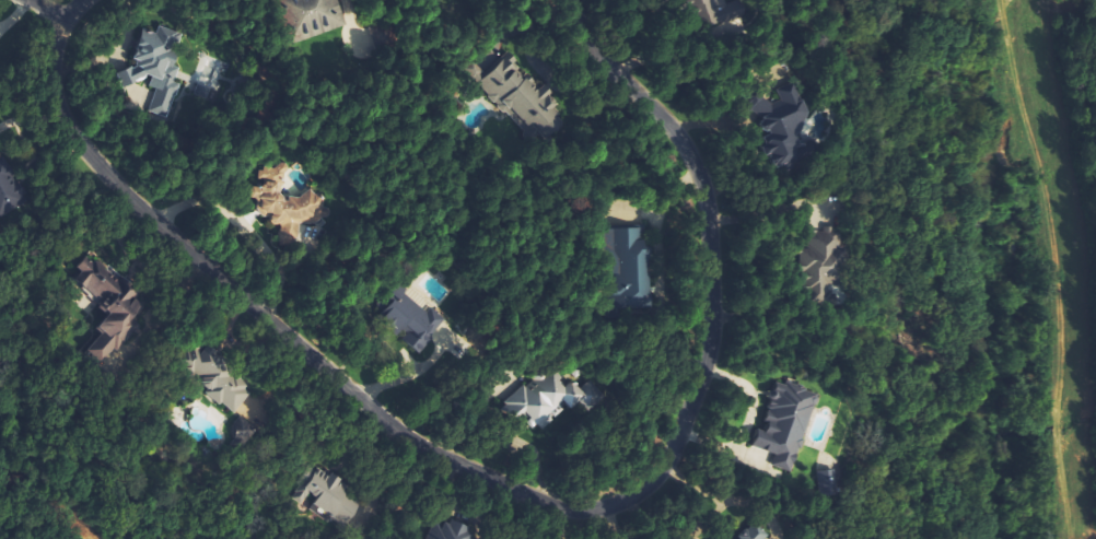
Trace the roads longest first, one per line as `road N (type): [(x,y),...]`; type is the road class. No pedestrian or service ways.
road 1 (residential): [(575,0),(596,56),(652,108),(691,163),(704,214),(709,310),(700,382),(658,476),(620,506),(583,511),(536,501),(396,429),(130,197),(63,115),(56,85),(58,46),(88,0)]

